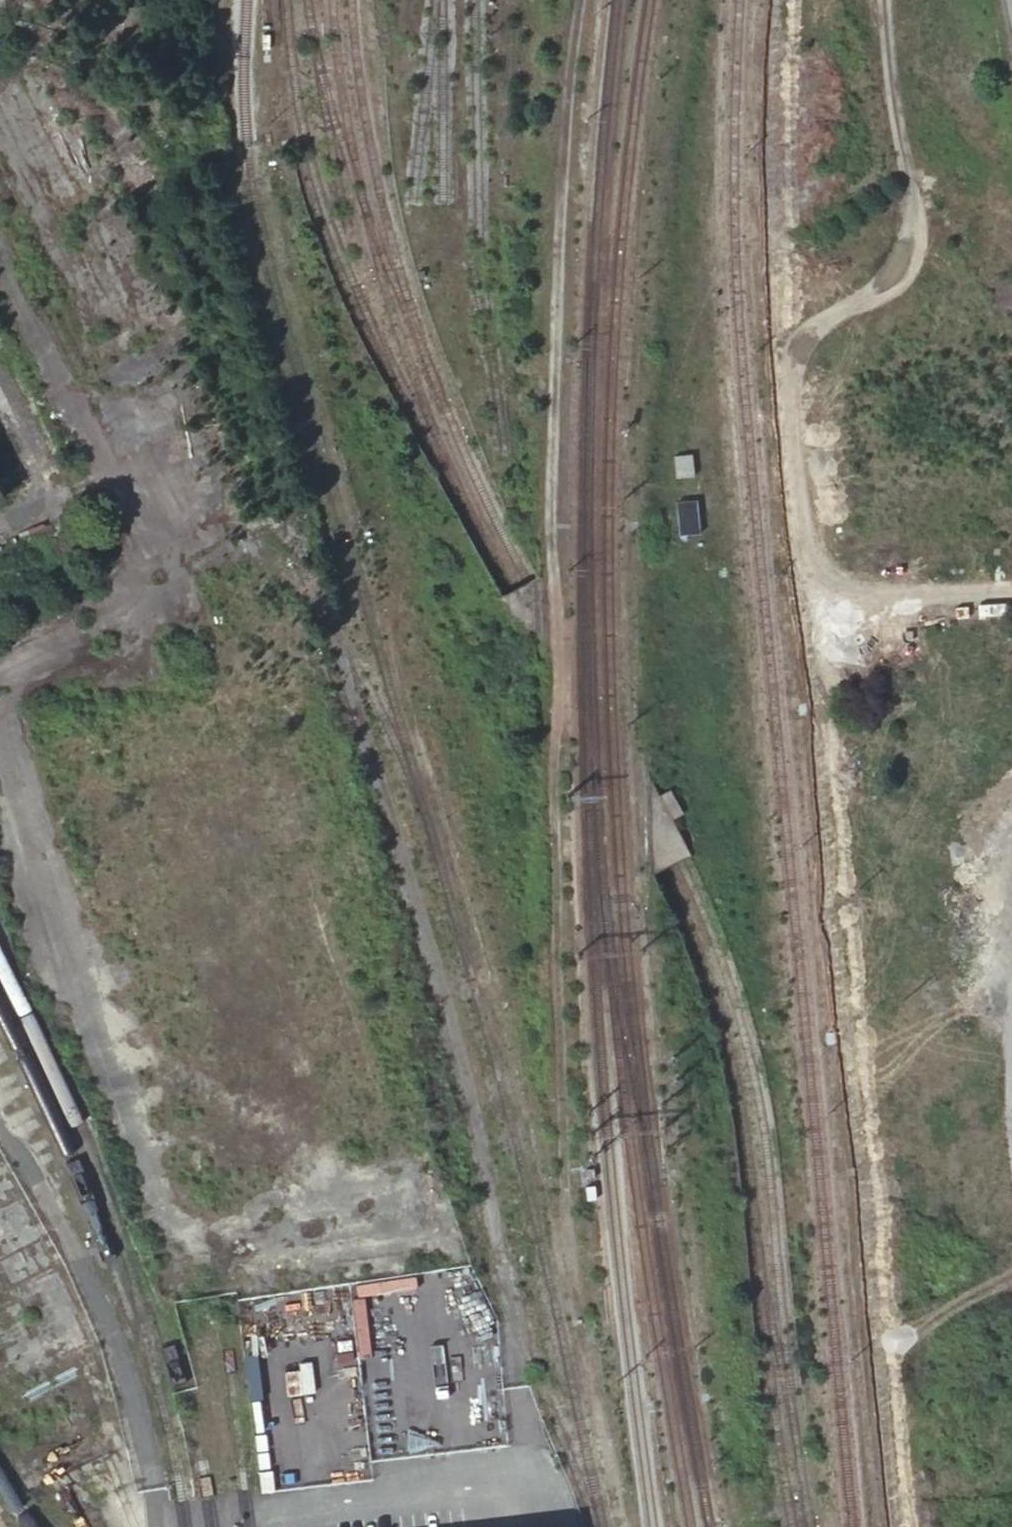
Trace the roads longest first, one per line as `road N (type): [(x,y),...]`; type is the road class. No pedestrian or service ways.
road 1 (track): [(586,0),(568,137),(551,474),(555,588)]

